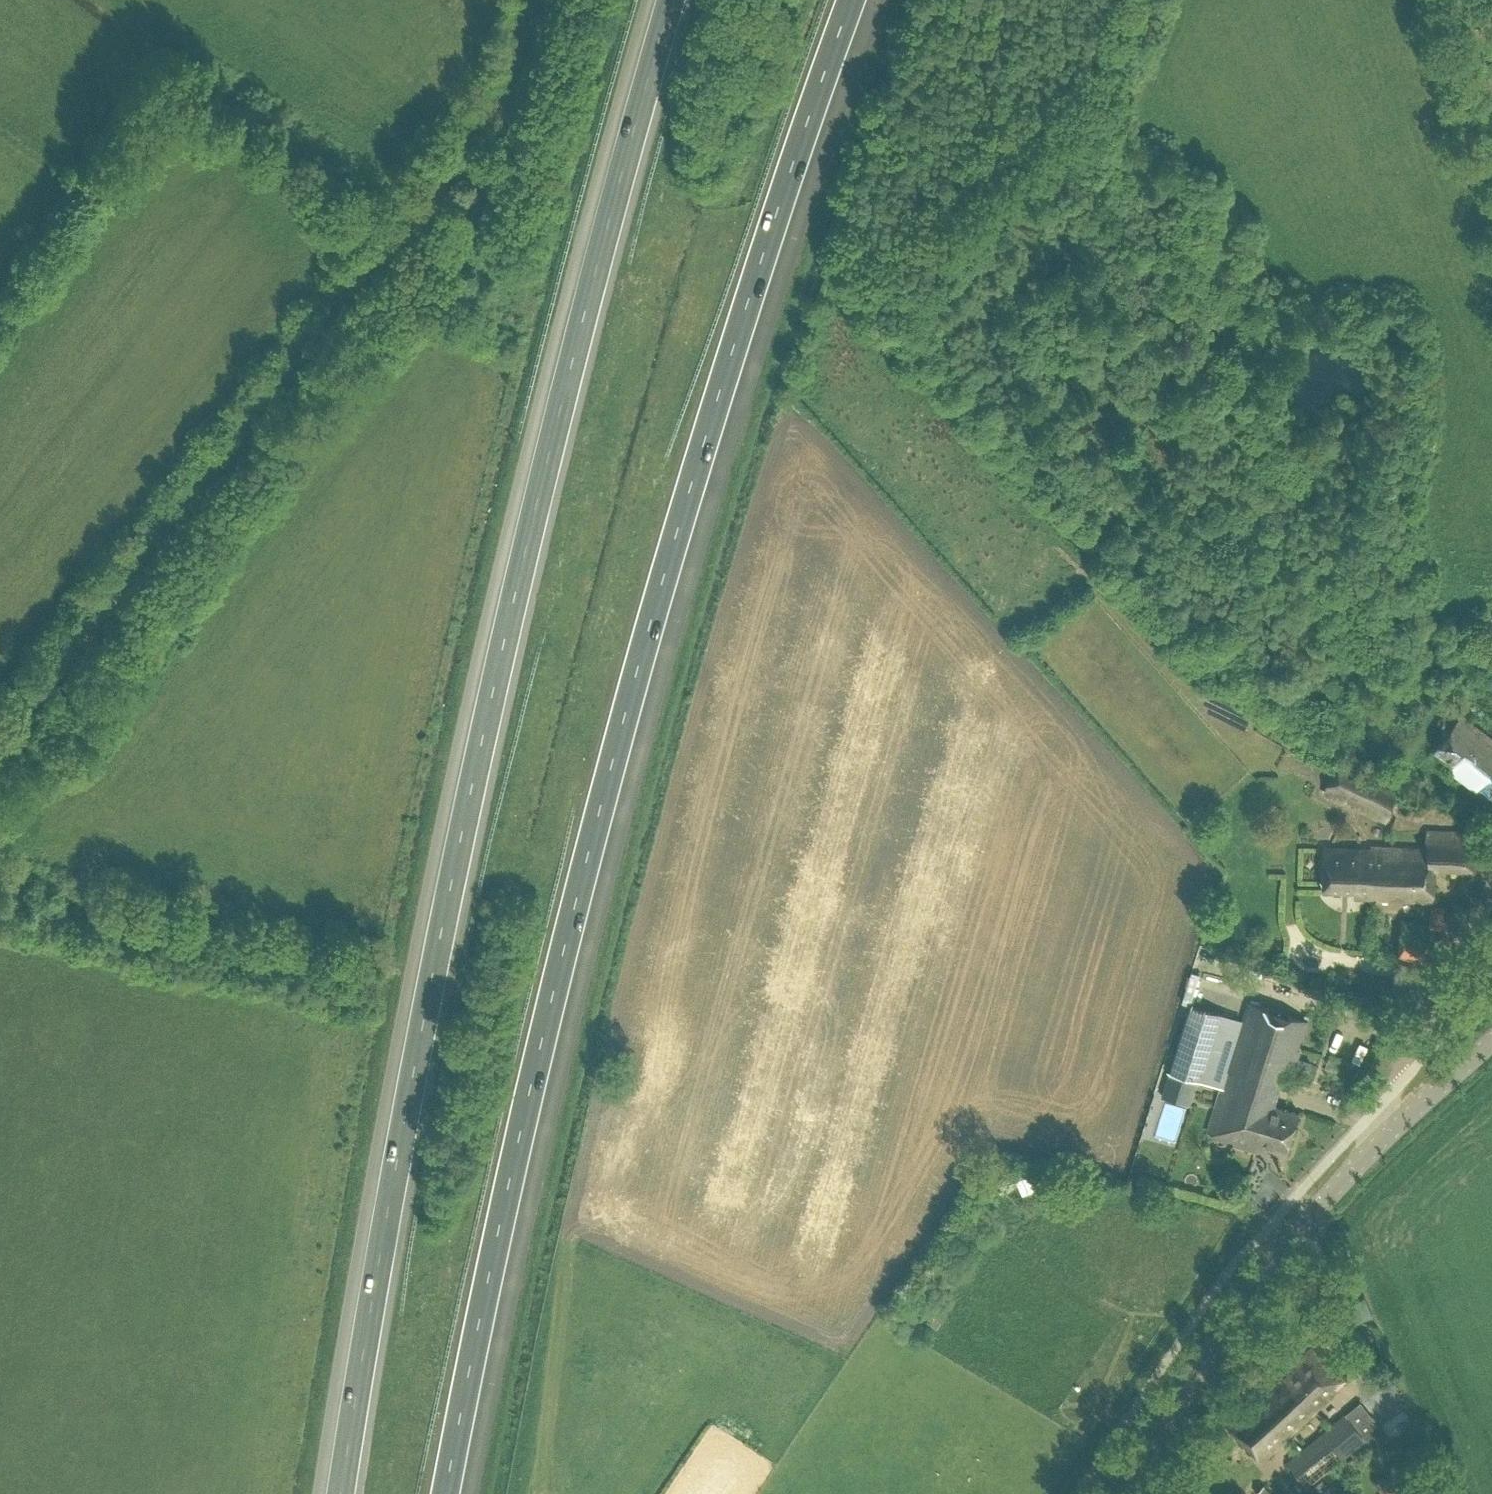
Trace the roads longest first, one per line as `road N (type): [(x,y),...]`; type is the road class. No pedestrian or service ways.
road 1 (motorway): [(452,1493),(511,1203),(637,695),(756,294),(858,0)]
road 2 (motorway): [(672,0),(568,363),(451,882),(342,1493)]
road 3 (track): [(535,0),(523,45),(461,161),(0,746)]
road 4 (secondary): [(1119,1493),(1291,1243),(1391,1129)]
road 5 (unclassified): [(1491,894),(1394,1089),(1391,1129)]
road 6 (secondary): [(1391,1129),(1491,1040)]
road 7 (track): [(1491,117),(1460,0)]

